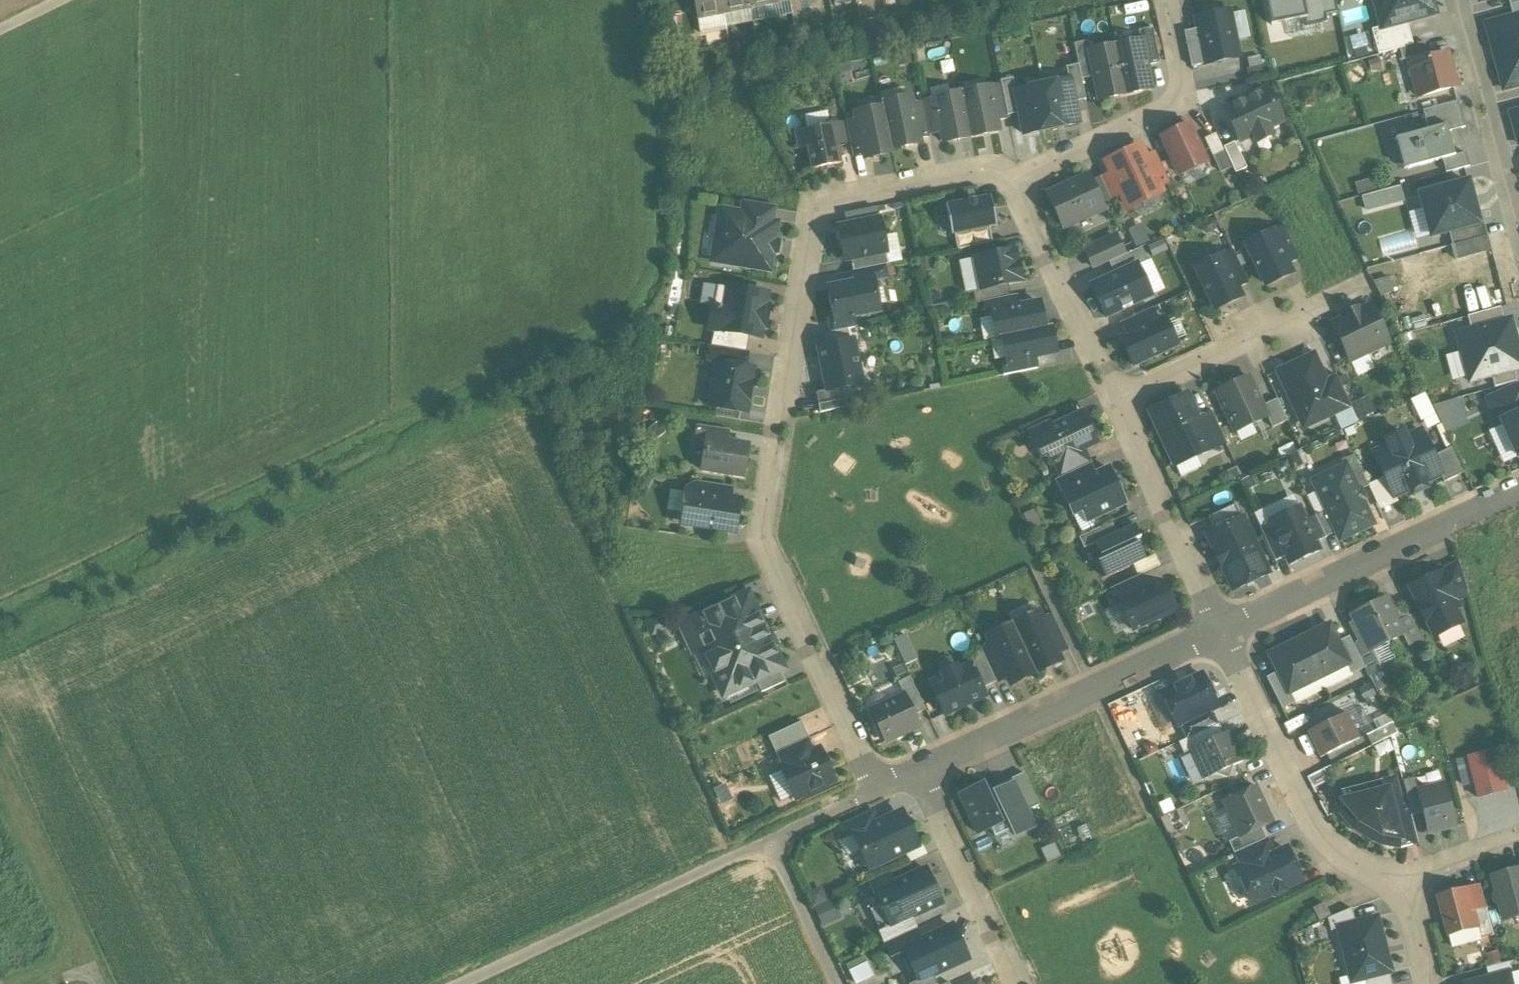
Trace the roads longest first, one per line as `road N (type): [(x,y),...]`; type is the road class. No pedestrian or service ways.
road 1 (residential): [(1010,175),(812,207),(765,542),(877,789)]
road 2 (residential): [(1228,628),(921,770)]
road 3 (track): [(770,842),(464,983)]
road 4 (residential): [(1406,881),(1368,880),(1330,858),(1228,628)]
road 5 (residential): [(1518,494),(1228,628)]
road 6 (residential): [(1010,175),(1038,170),(1184,97),(1169,0)]
road 7 (residential): [(1117,403),(1367,281)]
road 8 (residential): [(1117,403),(1010,175)]
road 9 (residential): [(1228,628),(1117,403)]
road 10 (residential): [(1459,0),(1518,228)]
road 11 (residential): [(921,770),(1017,983)]
road 12 (track): [(770,842),(836,983)]
road 13 (residential): [(877,789),(770,842)]

